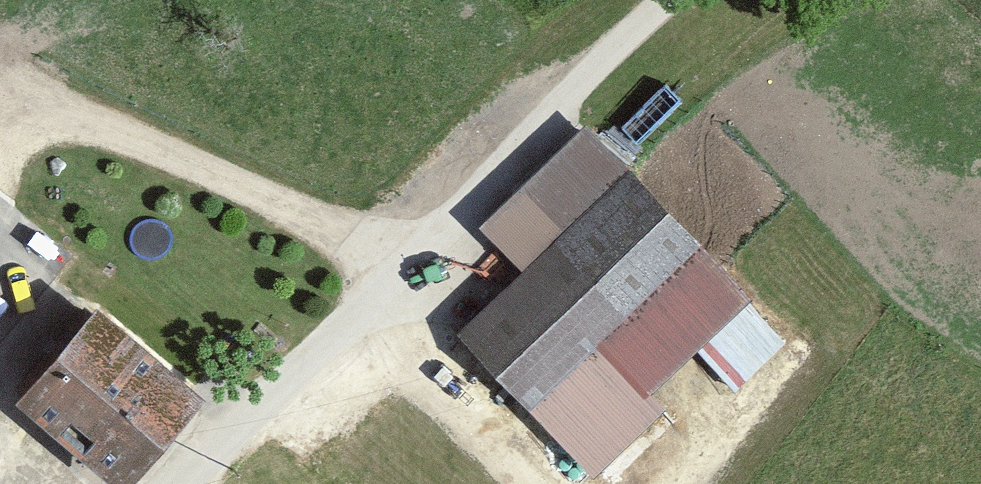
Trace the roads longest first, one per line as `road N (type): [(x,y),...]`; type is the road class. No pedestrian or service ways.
road 1 (unclassified): [(661,0),(466,198),(206,483)]
road 2 (track): [(380,291),(544,473),(568,483)]
road 3 (track): [(640,483),(820,303)]

